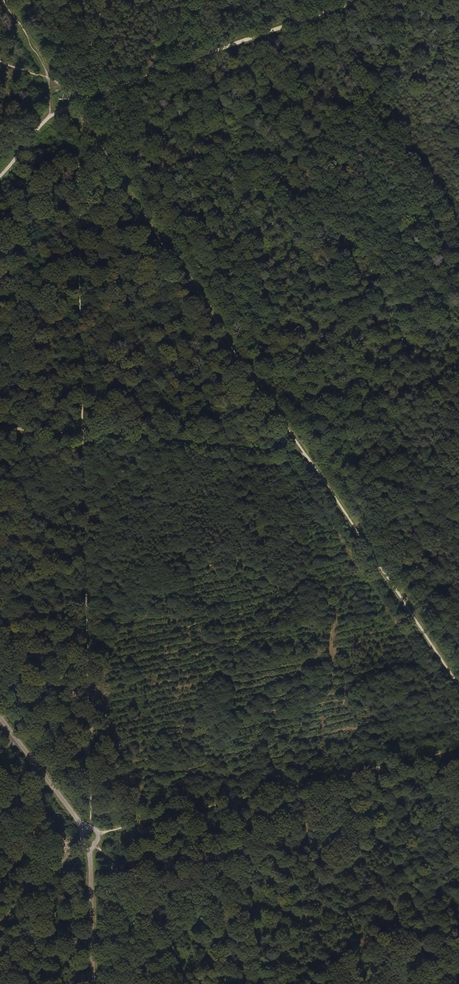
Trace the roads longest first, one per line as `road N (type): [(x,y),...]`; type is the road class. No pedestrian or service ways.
road 1 (track): [(70,103),(79,185),(91,827)]
road 2 (track): [(70,103),(458,688)]
road 3 (track): [(0,176),(70,103),(360,0)]
road 4 (track): [(99,833),(458,747)]
road 5 (track): [(204,983),(95,843)]
road 6 (unclassified): [(0,719),(86,830)]
road 7 (unclassified): [(92,844),(93,983)]
road 8 (track): [(70,103),(1,0)]

